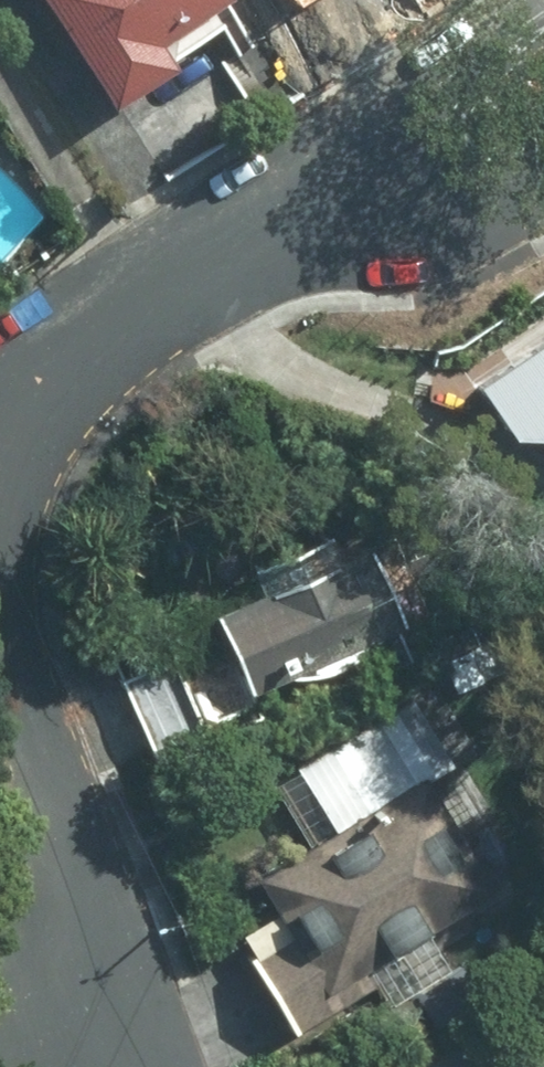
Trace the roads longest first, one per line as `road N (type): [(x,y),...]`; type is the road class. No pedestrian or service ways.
road 1 (residential): [(0,429),(46,376),(116,321),(321,199)]
road 2 (residential): [(113,979),(0,654)]
road 3 (residential): [(321,199),(401,122),(436,75),(543,6)]
road 4 (residential): [(543,189),(442,221),(381,230),(321,199)]

